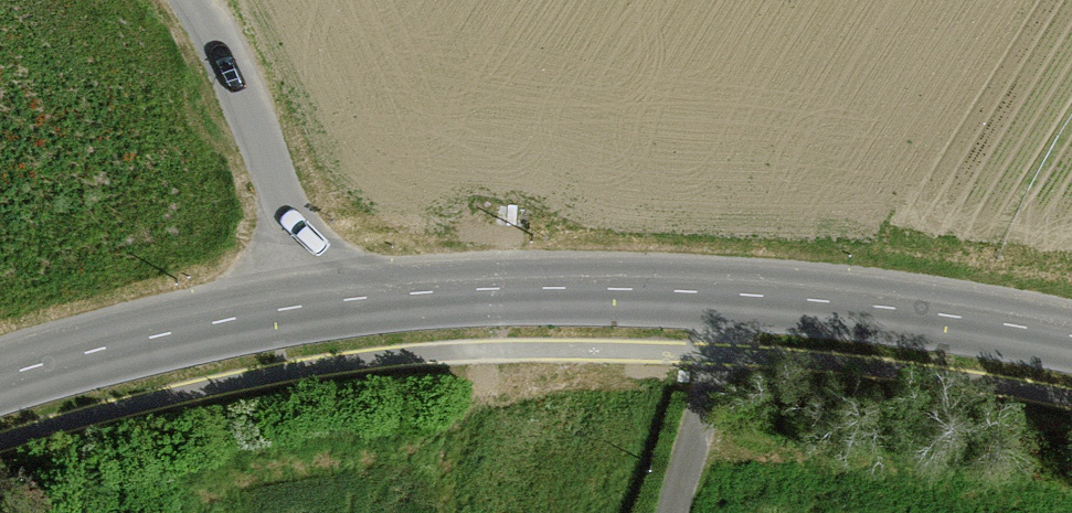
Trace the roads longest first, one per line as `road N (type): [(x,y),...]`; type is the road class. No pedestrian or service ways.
road 1 (tertiary): [(310,304),(523,287),(729,292)]
road 2 (tertiary): [(729,292),(1071,335)]
road 3 (unclassified): [(310,304),(273,167),(195,0)]
road 4 (tertiary): [(0,377),(310,304)]
road 5 (residential): [(729,292),(720,352),(672,512)]

